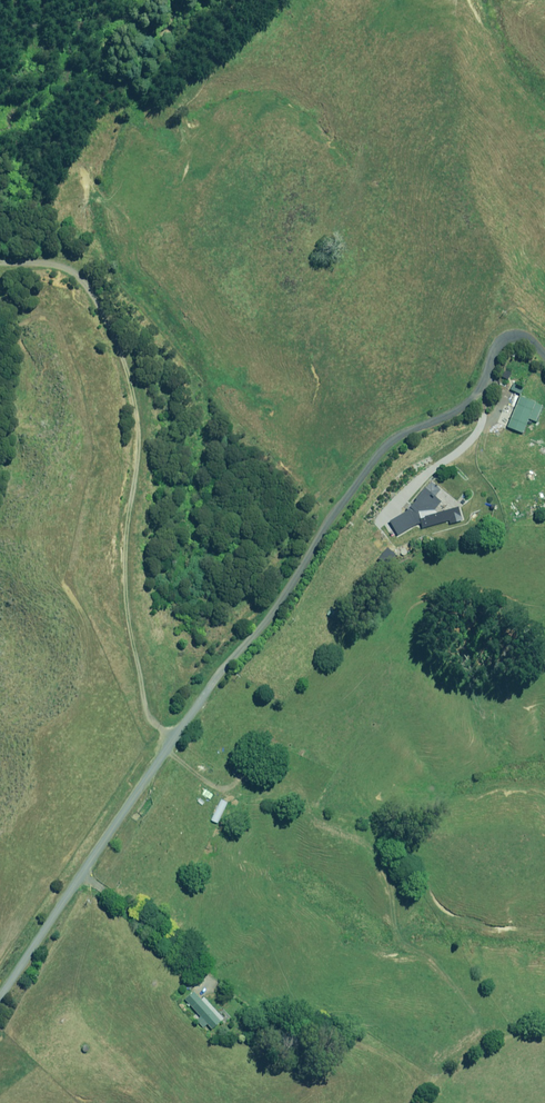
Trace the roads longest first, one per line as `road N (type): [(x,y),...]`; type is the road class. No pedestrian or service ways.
road 1 (unclassified): [(544,359),(527,332),(496,333),(471,405),(394,436),(367,459),(268,618),(219,674),(0,990)]
road 2 (track): [(0,257),(39,257),(78,279),(134,395),(129,619),(150,708),(175,739)]

